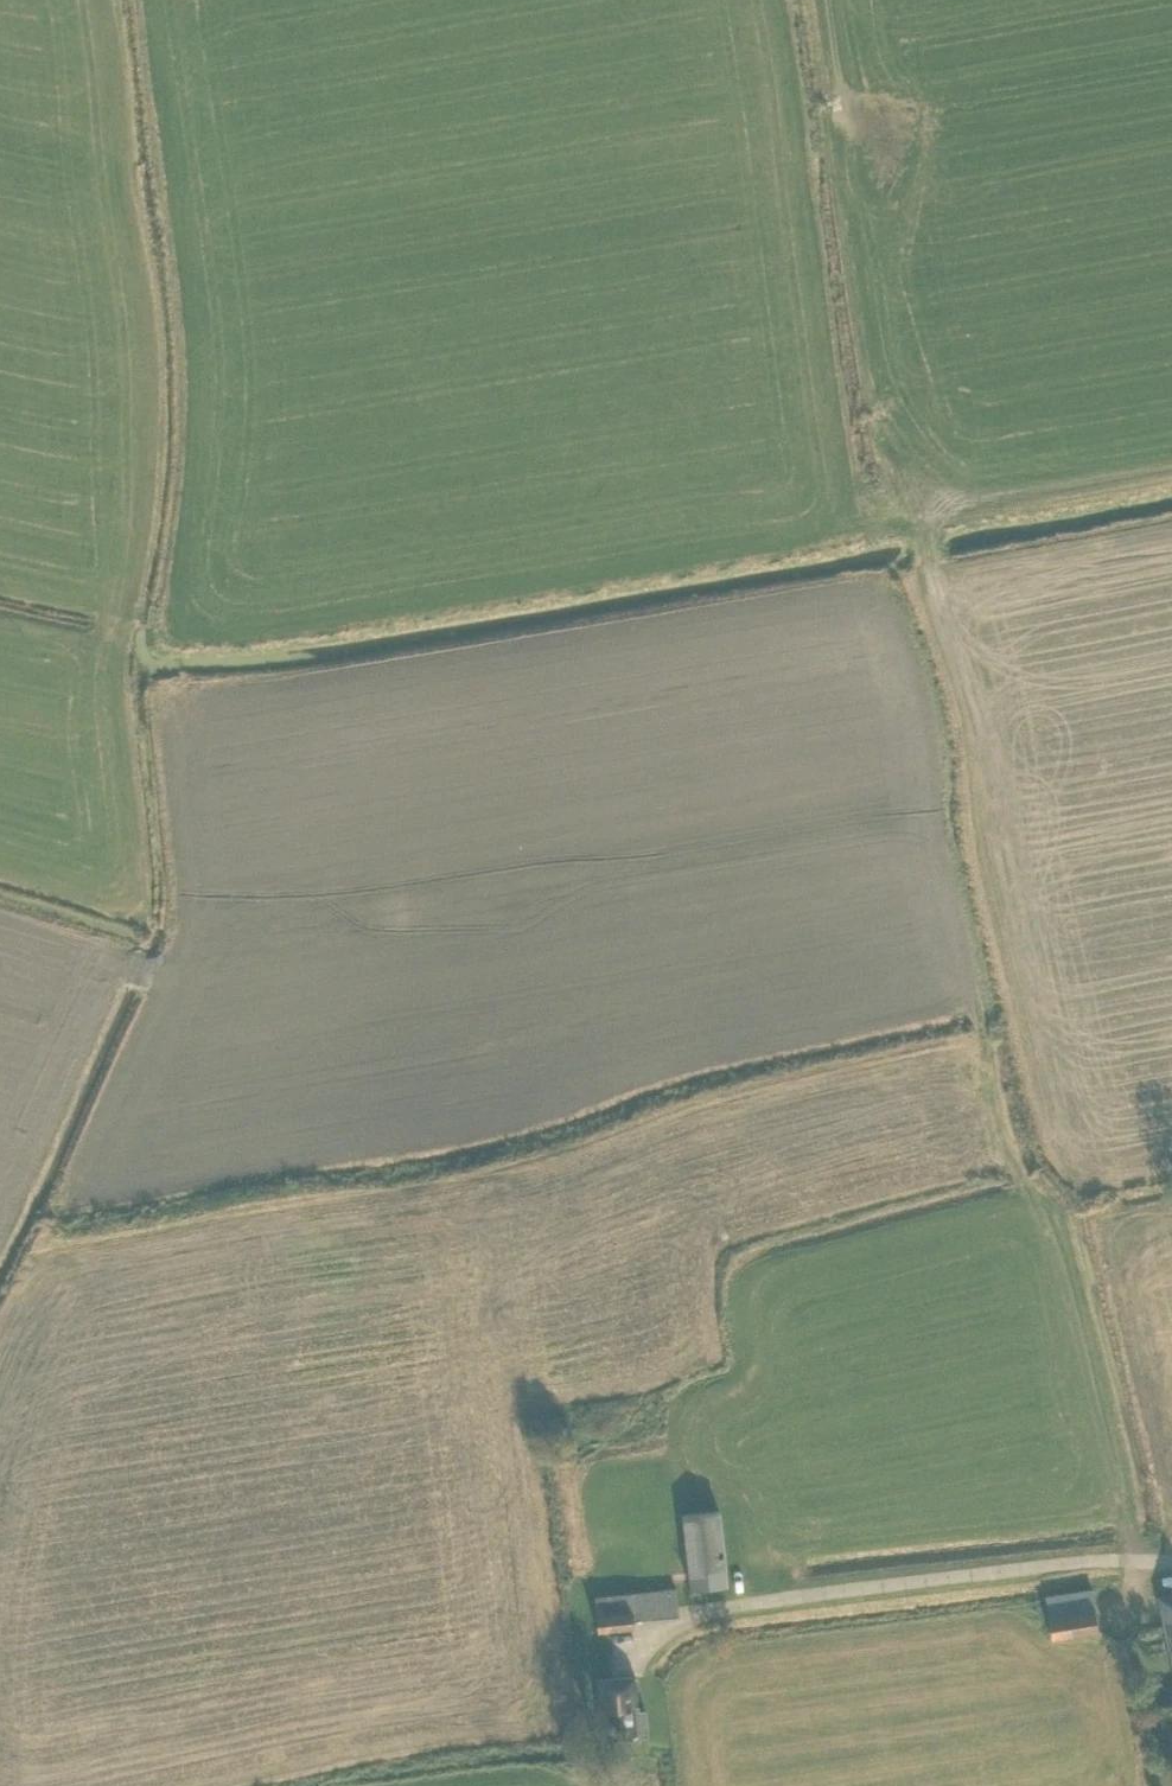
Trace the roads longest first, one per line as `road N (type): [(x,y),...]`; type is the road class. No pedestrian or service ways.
road 1 (unclassified): [(1171,1556),(1149,1550),(721,1604)]

